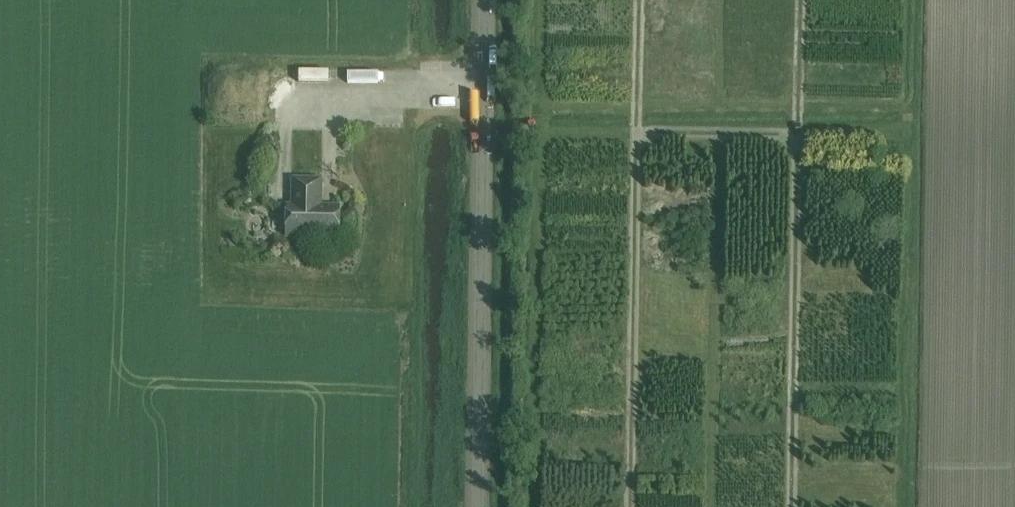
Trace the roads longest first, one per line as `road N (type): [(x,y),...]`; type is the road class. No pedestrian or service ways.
road 1 (unclassified): [(474,506),(481,0)]

